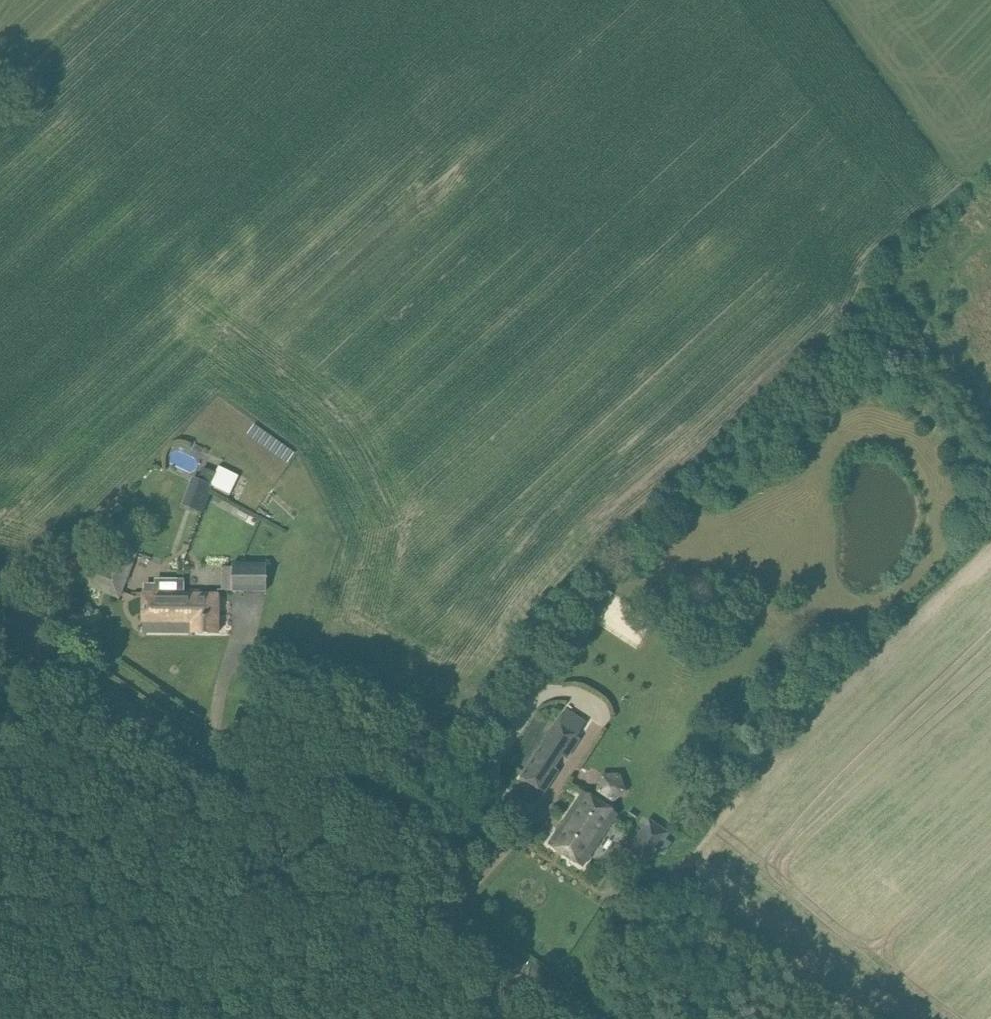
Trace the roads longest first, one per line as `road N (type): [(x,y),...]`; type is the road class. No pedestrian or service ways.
road 1 (unclassified): [(613,1018),(0,625)]

